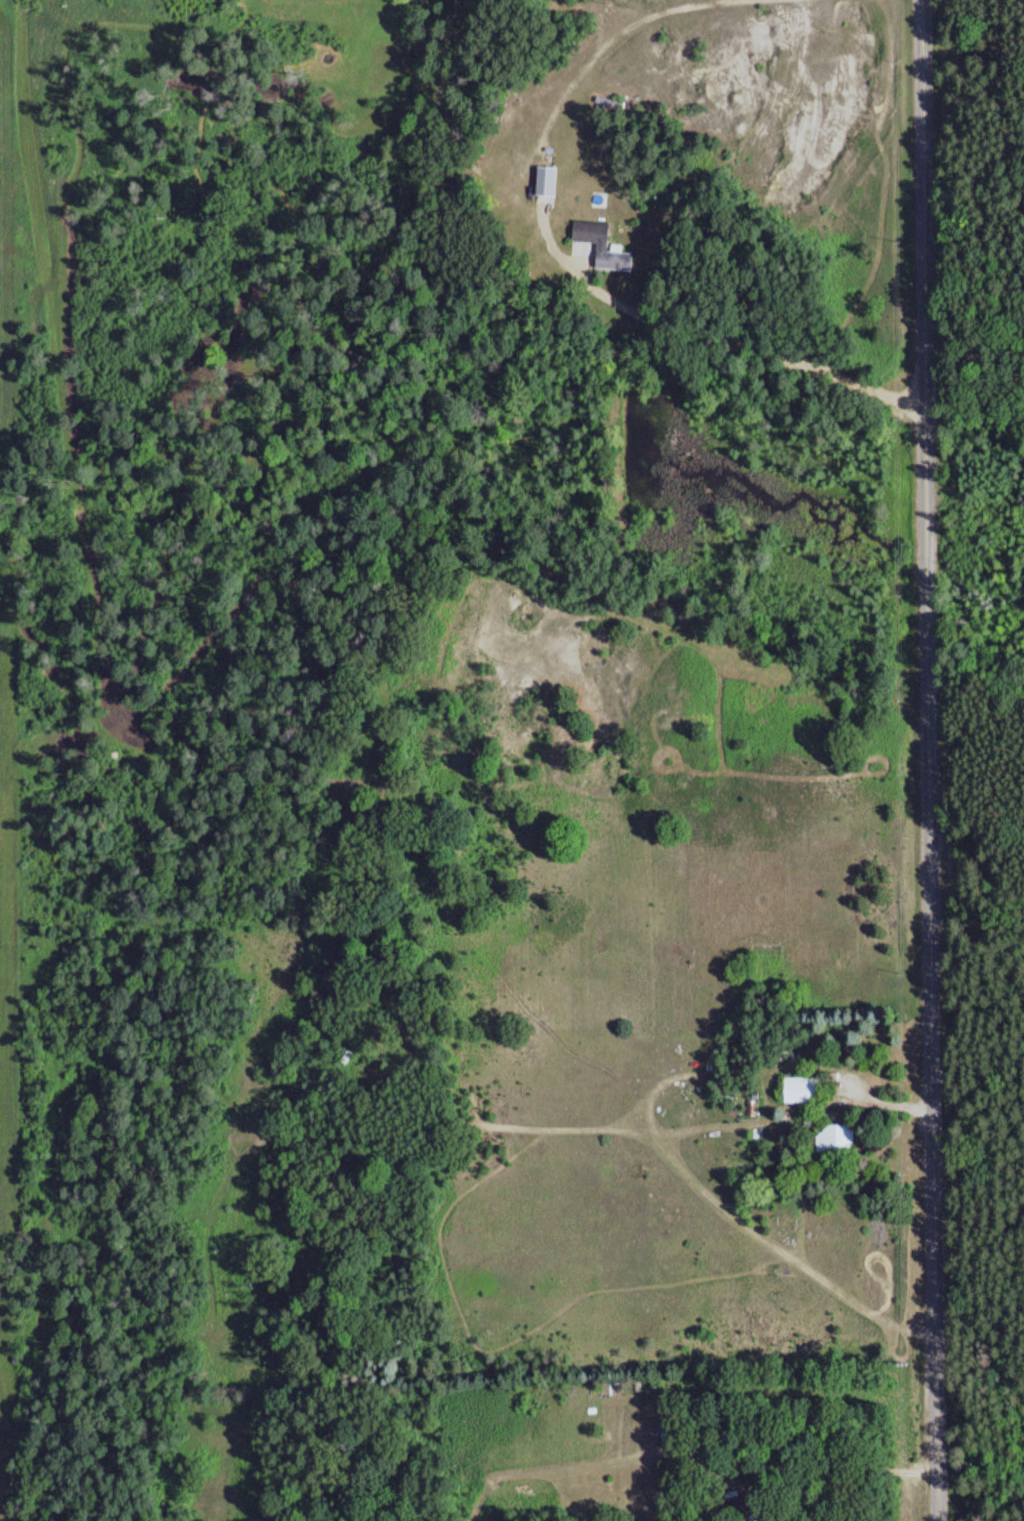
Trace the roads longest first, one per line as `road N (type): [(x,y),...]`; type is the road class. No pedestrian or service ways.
road 1 (tertiary): [(937,1520),(919,0)]

